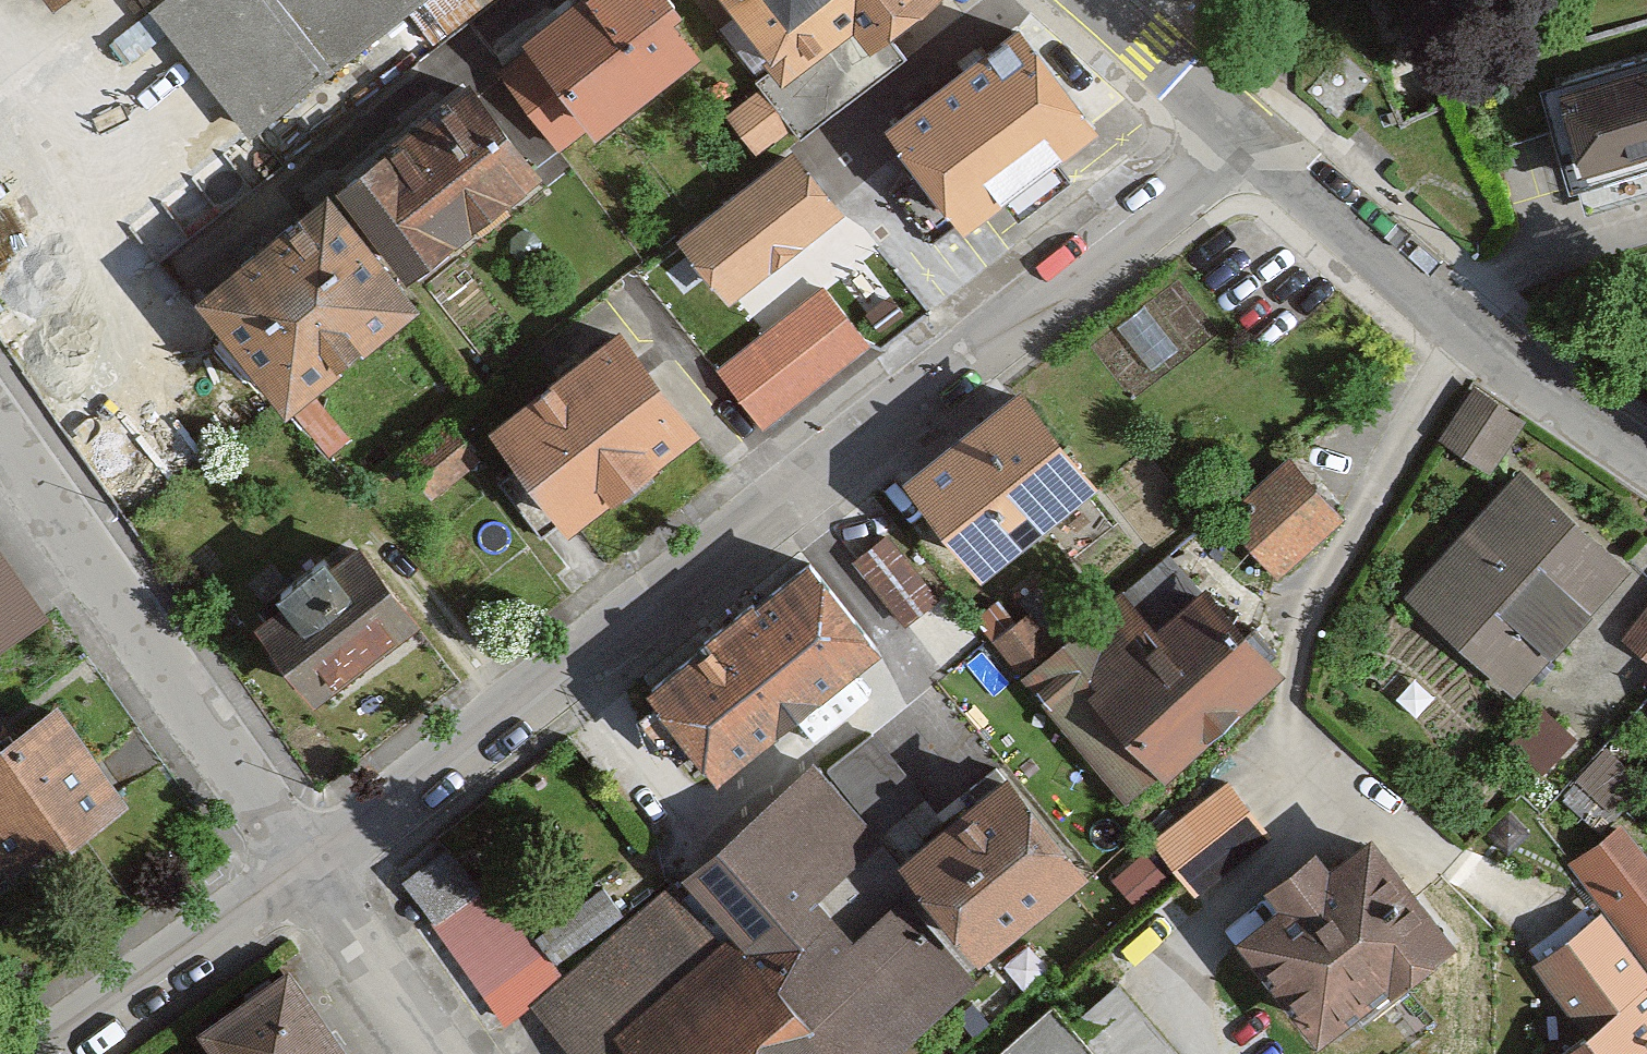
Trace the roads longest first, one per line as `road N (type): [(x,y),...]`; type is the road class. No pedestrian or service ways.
road 1 (residential): [(1243,134),(312,867)]
road 2 (residential): [(0,425),(312,867)]
road 3 (residential): [(1243,134),(1465,337),(1646,459)]
road 4 (residential): [(312,867),(51,1053)]
road 5 (residential): [(521,0),(315,165)]
road 6 (residential): [(312,867),(443,1053)]
road 7 (residential): [(1094,0),(1243,134)]

